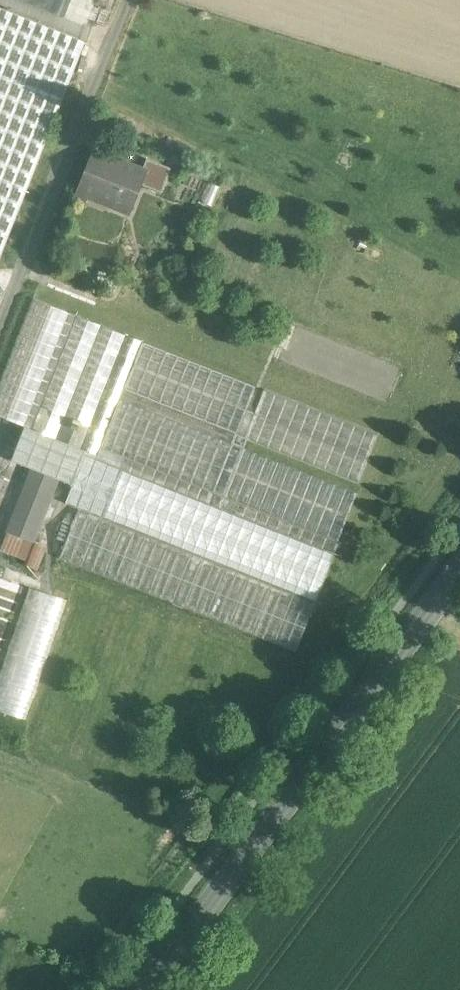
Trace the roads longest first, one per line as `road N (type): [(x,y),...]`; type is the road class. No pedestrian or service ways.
road 1 (secondary): [(151,989),(459,577)]
road 2 (residential): [(0,313),(129,0)]

